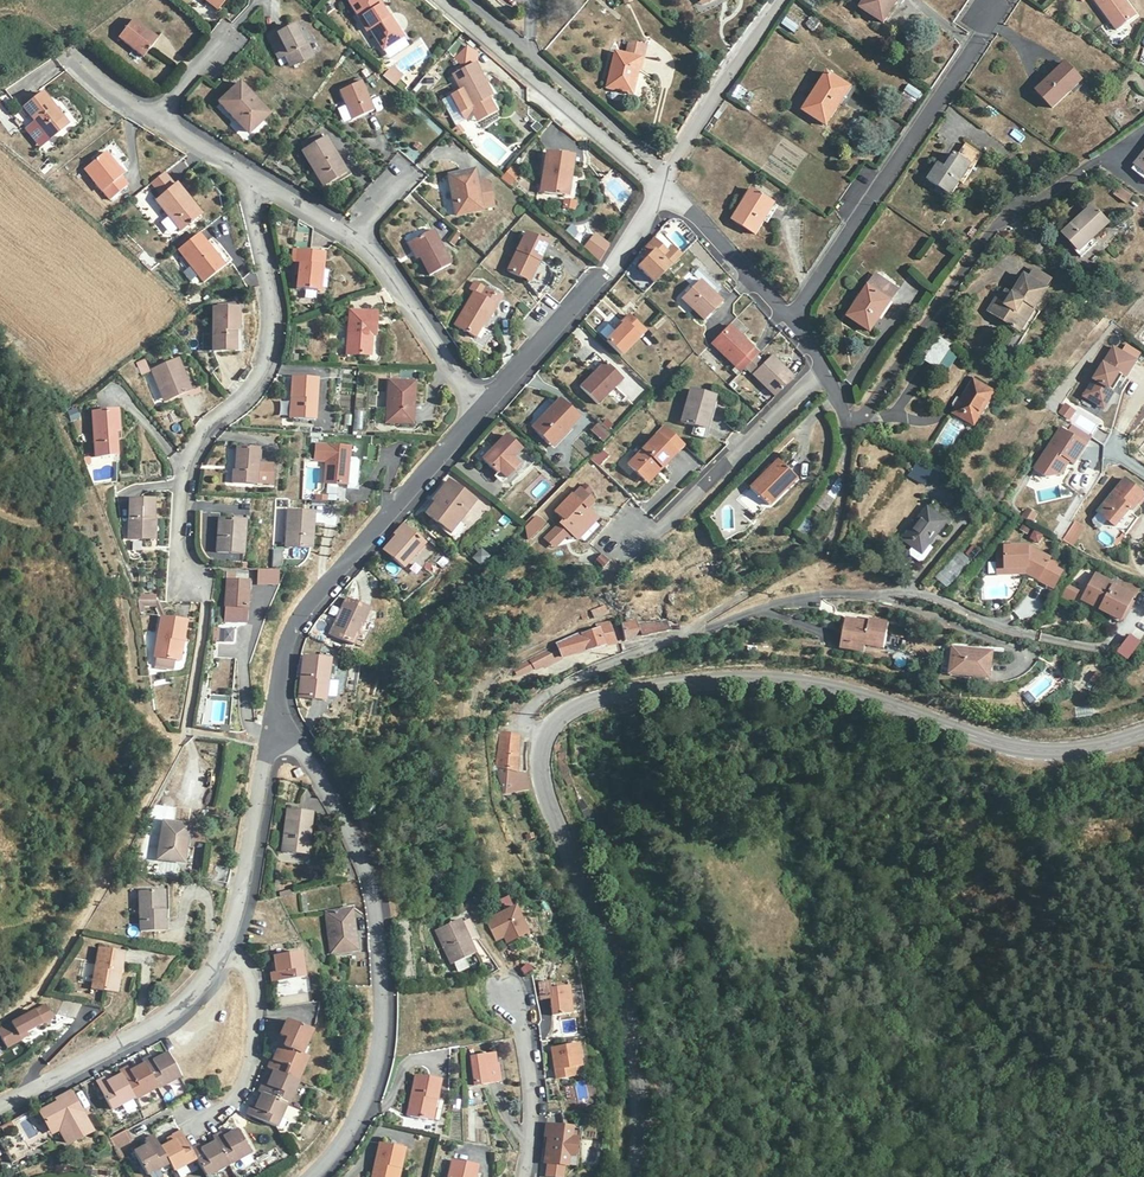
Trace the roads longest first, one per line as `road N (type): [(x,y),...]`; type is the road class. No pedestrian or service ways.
road 1 (unclassified): [(548,744),(553,725),(586,701),(736,673),(854,692),(1056,750),(1143,738)]
road 2 (residential): [(315,1176),(363,1112),(379,1072),(386,974),(360,846),(304,749),(276,718)]
road 3 (unclassified): [(637,1176),(639,1041),(614,948),(551,806),(548,744)]
road 4 (residential): [(190,582),(190,462),(207,432),(257,385),(274,343),(274,303),(252,207),(257,177)]
road 5 (residential): [(485,412),(298,620),(282,662),(276,718)]
road 6 (residential): [(790,319),(982,35),(989,7)]
road 7 (residential): [(846,422),(862,419),(995,227),(1095,163)]
road 8 (residential): [(846,422),(833,535),(816,555),(680,633)]
road 9 (residential): [(442,0),(662,189)]
road 10 (residential): [(229,944),(210,979),(179,1009),(0,1107)]
road 11 (residential): [(662,189),(632,245),(485,412)]
road 12 (residential): [(825,369),(658,530),(623,540)]
road 13 (residential): [(276,718),(229,944)]
road 14 (residential): [(784,0),(662,189)]
road 15 (residential): [(229,944),(251,969),(254,1059),(238,1098),(192,1131)]
road 16 (residential): [(355,236),(377,255),(485,412)]
road 17 (residential): [(680,633),(567,683),(528,709),(528,724),(548,744)]
road 18 (residential): [(510,989),(531,1071),(524,1176)]
road 19 (residential): [(662,189),(790,319)]
road 20 (residential): [(866,594),(946,600),(1037,637)]
road 21 (residential): [(866,594),(1011,648)]

